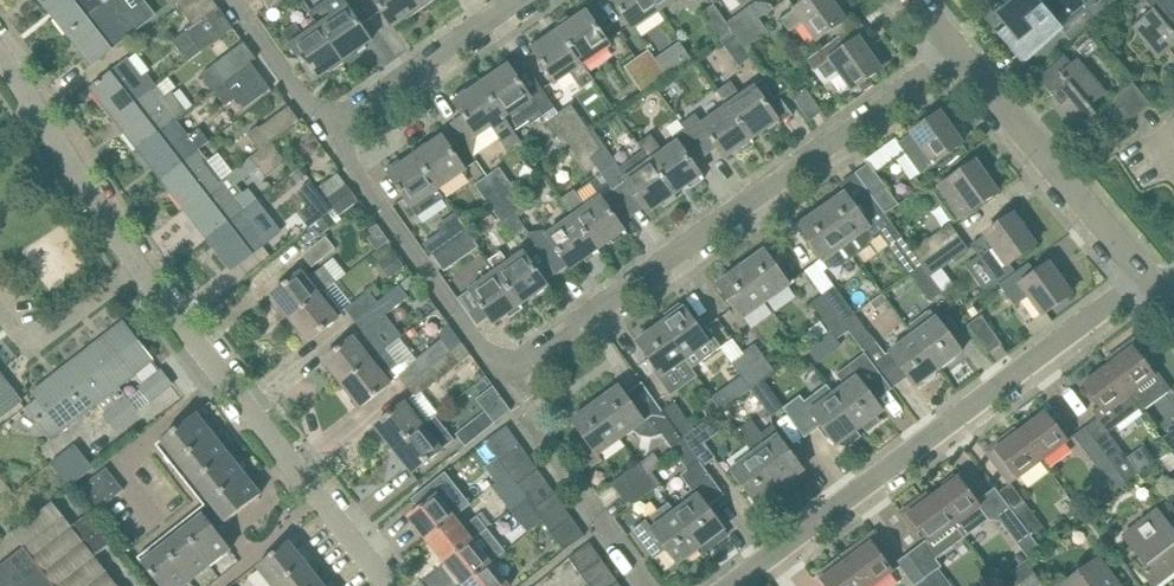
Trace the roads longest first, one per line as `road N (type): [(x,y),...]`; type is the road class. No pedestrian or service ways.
road 1 (residential): [(501,376),(956,49)]
road 2 (residential): [(725,585),(1147,274)]
road 3 (residential): [(501,376),(326,131)]
road 4 (residential): [(1147,274),(956,49)]
road 5 (residential): [(316,497),(138,269)]
road 6 (residential): [(649,585),(501,376)]
road 7 (residential): [(326,131),(523,0)]
road 8 (residential): [(138,269),(34,111)]
road 9 (residential): [(138,269),(33,338),(0,304)]
road 10 (residential): [(326,131),(236,0)]
road 11 (residential): [(205,585),(316,497)]

